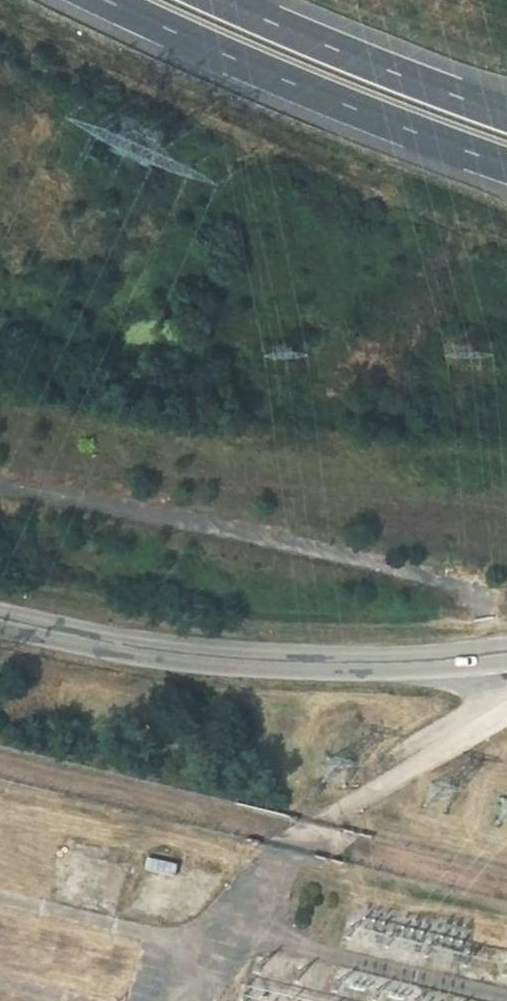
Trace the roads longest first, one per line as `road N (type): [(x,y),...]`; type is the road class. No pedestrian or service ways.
road 1 (track): [(0,466),(450,570),(506,629)]
road 2 (secondary): [(0,622),(181,655),(323,660),(506,647)]
road 3 (motorway): [(73,0),(395,138),(506,175)]
road 4 (motorway): [(506,116),(230,0)]

